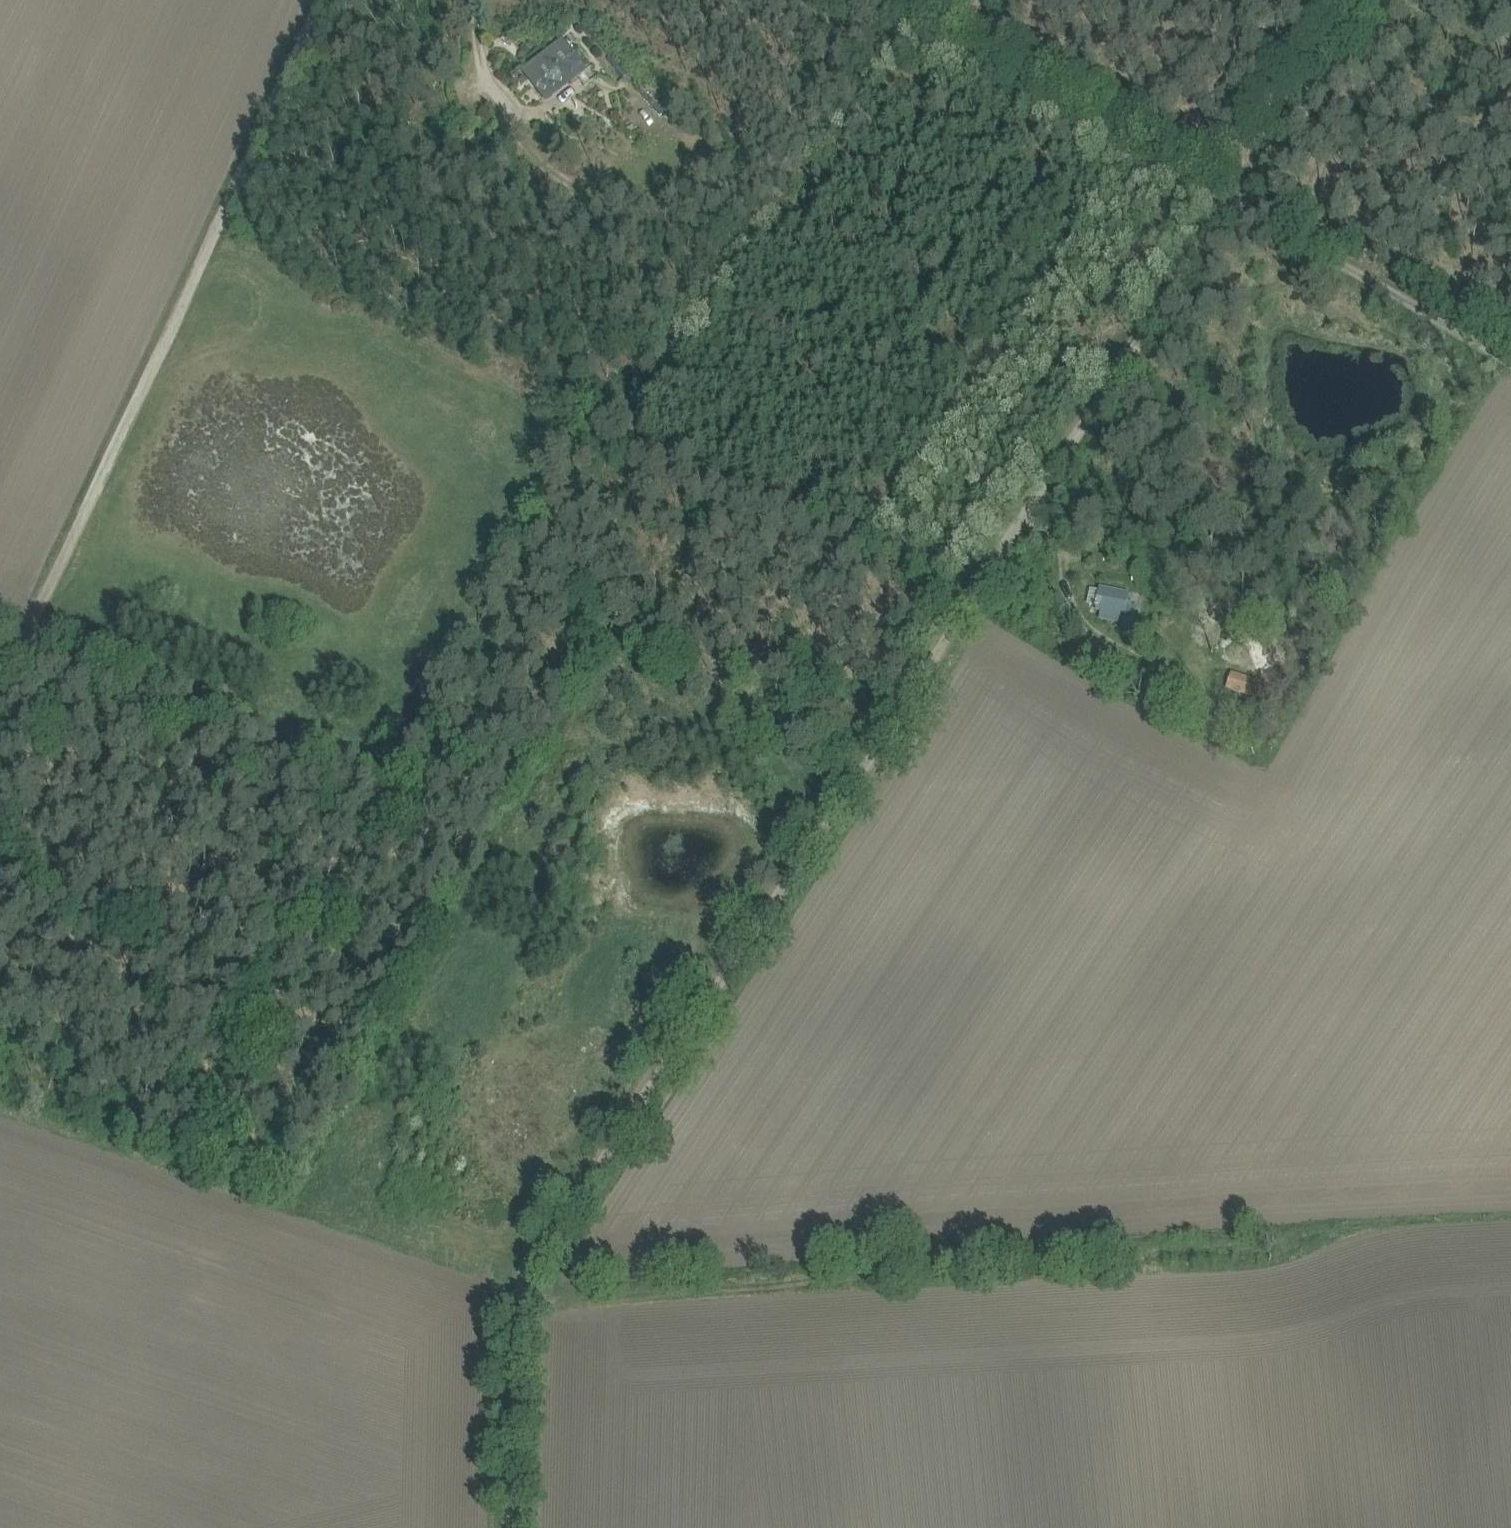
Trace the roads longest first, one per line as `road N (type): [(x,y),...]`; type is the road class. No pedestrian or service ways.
road 1 (track): [(1226,196),(531,1273),(516,1315)]
road 2 (track): [(1290,1243),(516,1315)]
road 3 (track): [(0,701),(323,0)]
road 4 (track): [(1510,361),(866,0)]
road 5 (unclassified): [(510,1527),(516,1315)]

